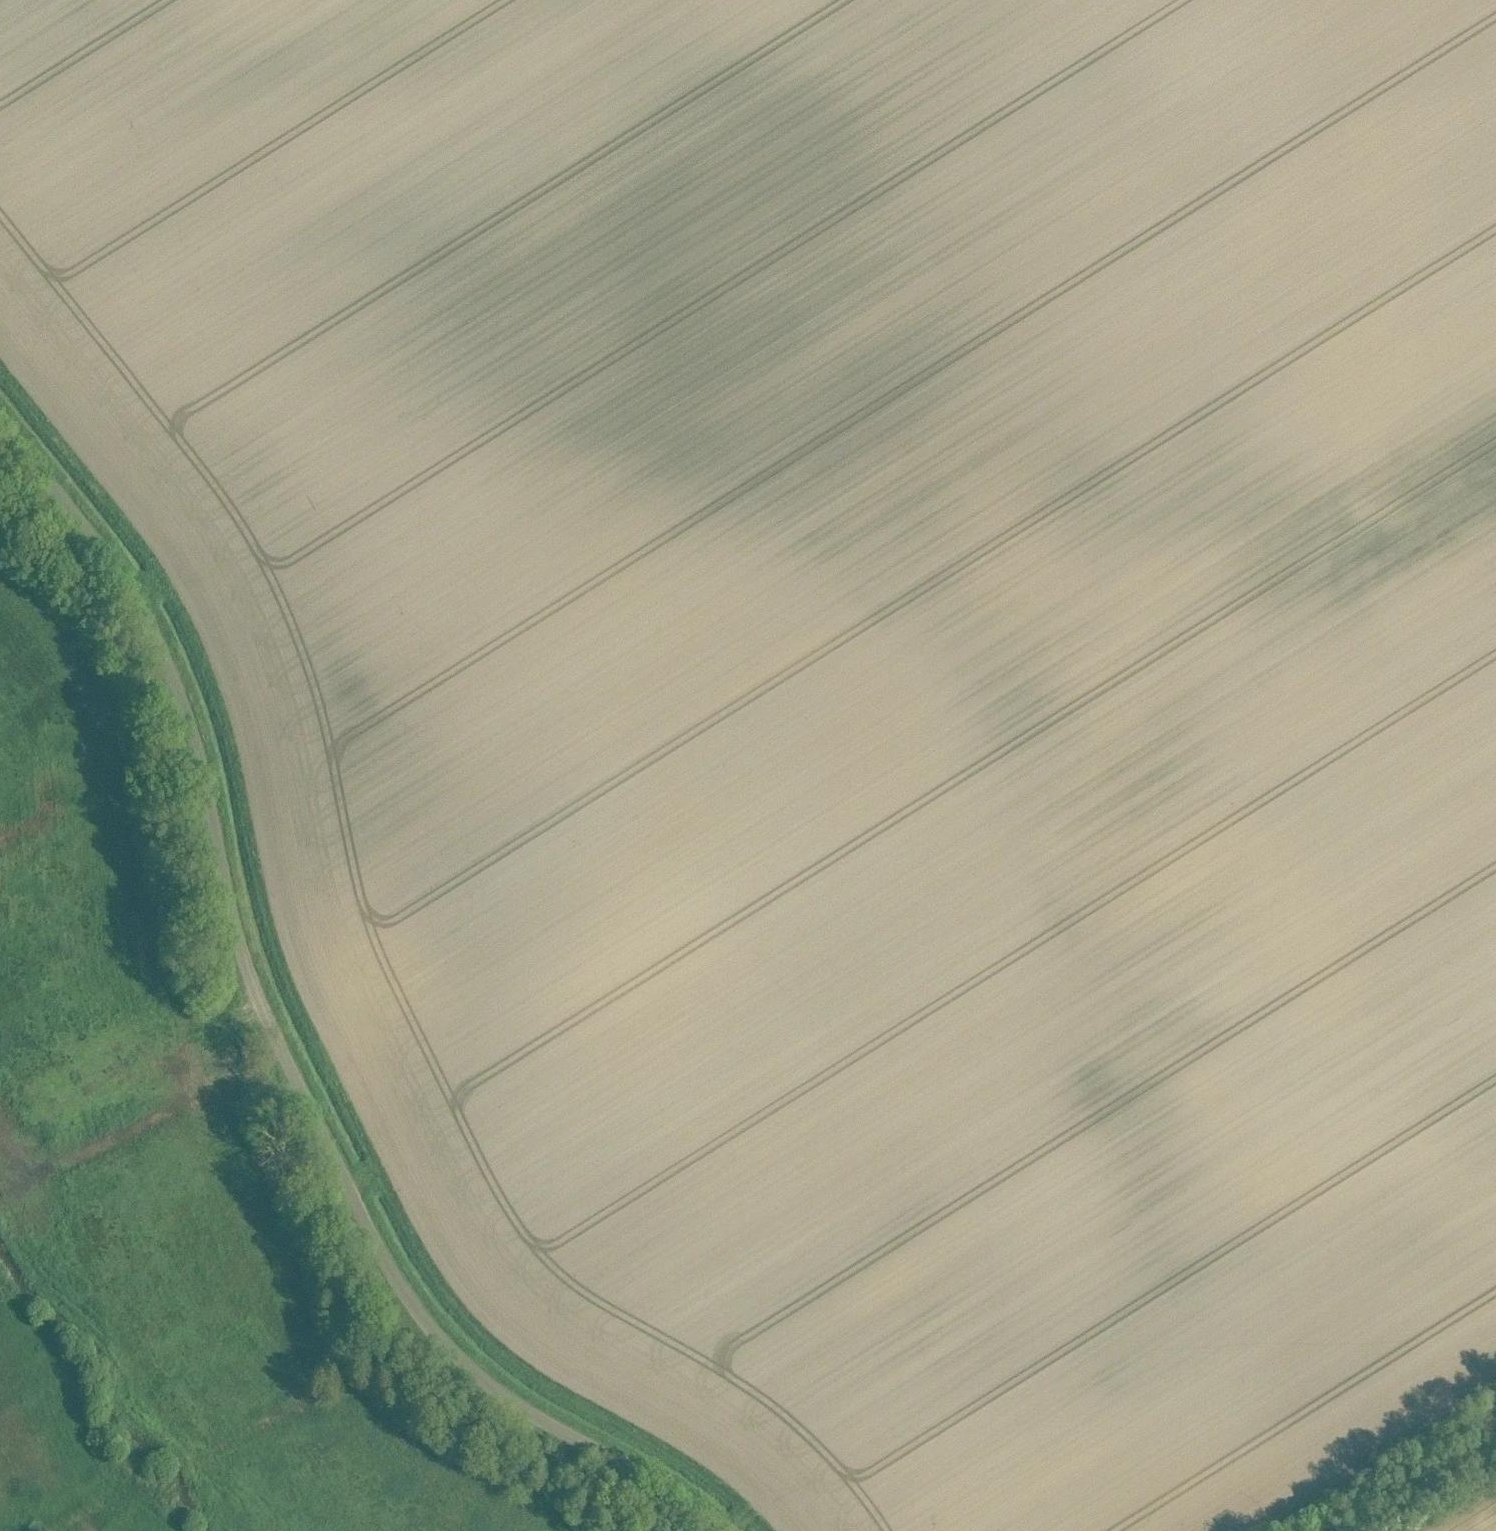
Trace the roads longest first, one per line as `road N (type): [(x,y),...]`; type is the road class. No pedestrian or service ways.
road 1 (unclassified): [(714,1530),(669,1495),(493,1392),(406,1301),(243,962),(195,746),(158,649),(102,555),(0,423)]

